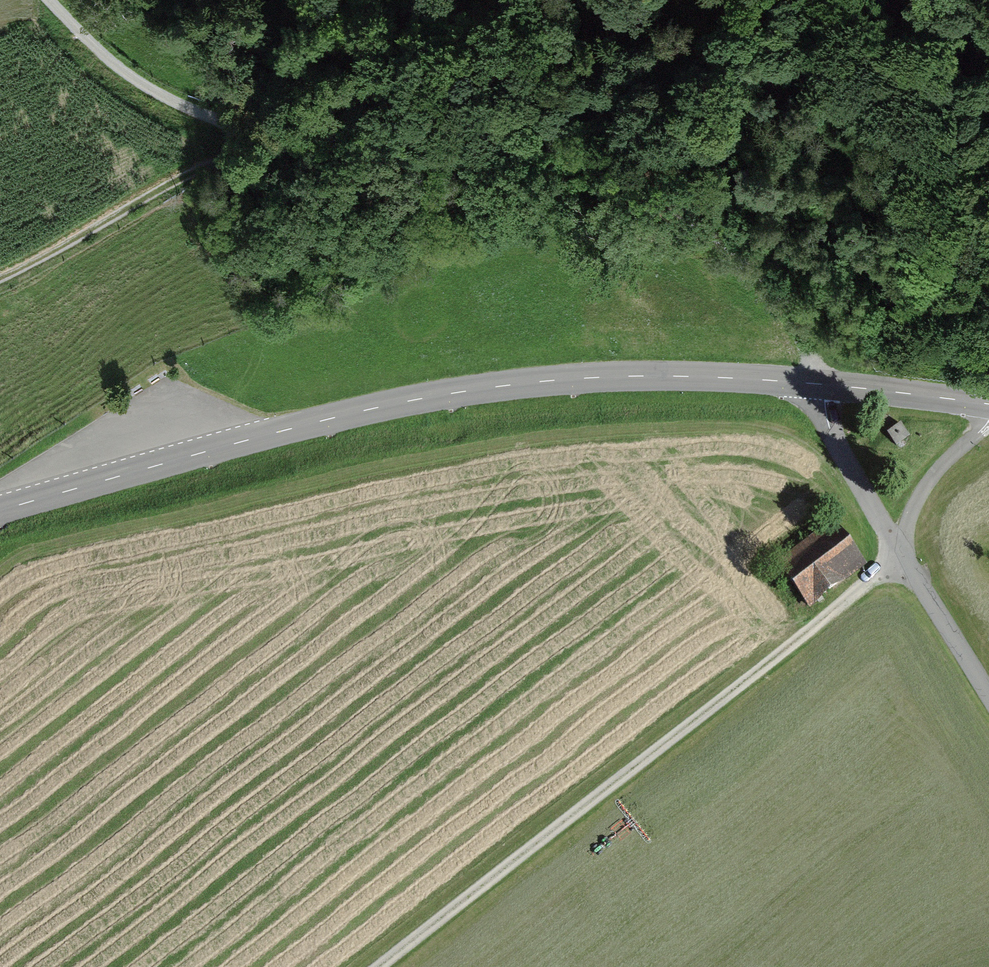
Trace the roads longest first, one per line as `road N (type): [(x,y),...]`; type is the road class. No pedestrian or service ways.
road 1 (tertiary): [(816,385),(571,378),(376,407),(0,511)]
road 2 (track): [(377,966),(902,557)]
road 3 (track): [(816,385),(795,308),(767,274),(610,167),(526,144),(264,135)]
road 4 (track): [(645,0),(311,122)]
road 5 (track): [(0,279),(264,135)]
road 6 (track): [(264,135),(143,86),(50,0)]
road 7 (unclassified): [(816,385),(827,429),(902,557)]
road 8 (tertiary): [(988,409),(816,385)]
road 9 (unclassified): [(988,416),(943,462),(914,511),(902,557)]
road 10 (unclassified): [(902,557),(988,698)]
road 11 (track): [(988,6),(954,17),(867,0)]

